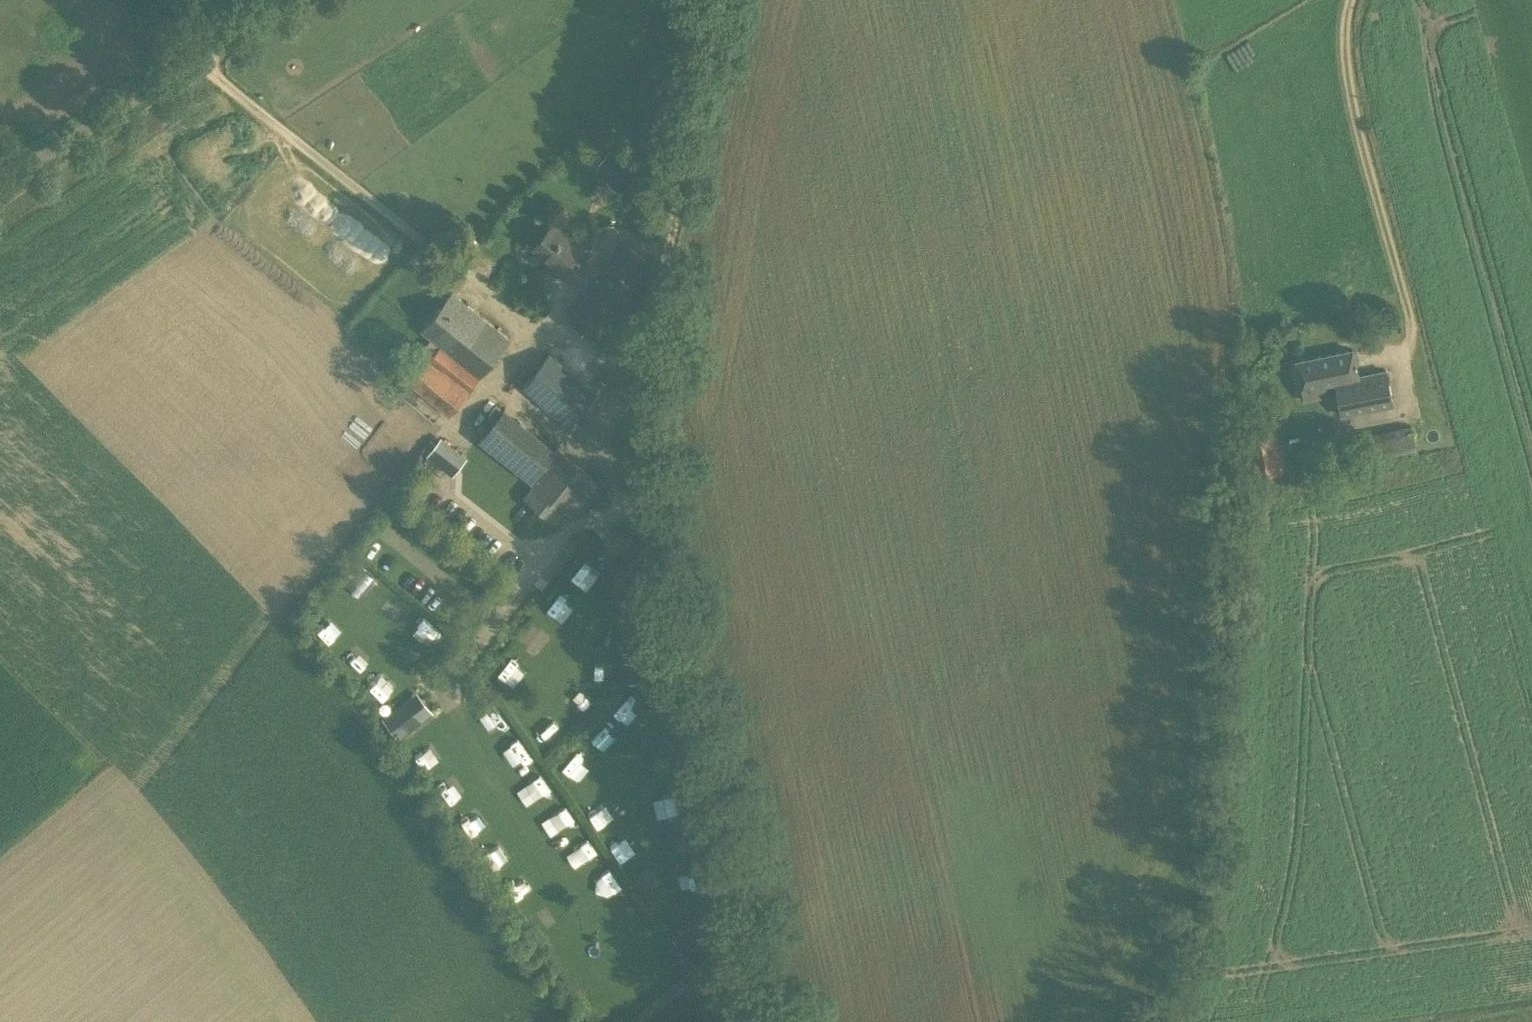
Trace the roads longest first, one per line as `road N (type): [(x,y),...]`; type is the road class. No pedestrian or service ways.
road 1 (track): [(630,398),(633,447),(778,1021)]
road 2 (track): [(719,0),(630,398)]
road 3 (track): [(1402,353),(1407,317),(1350,101),(1342,44),(1350,0)]
road 4 (unclassified): [(0,189),(293,0)]

